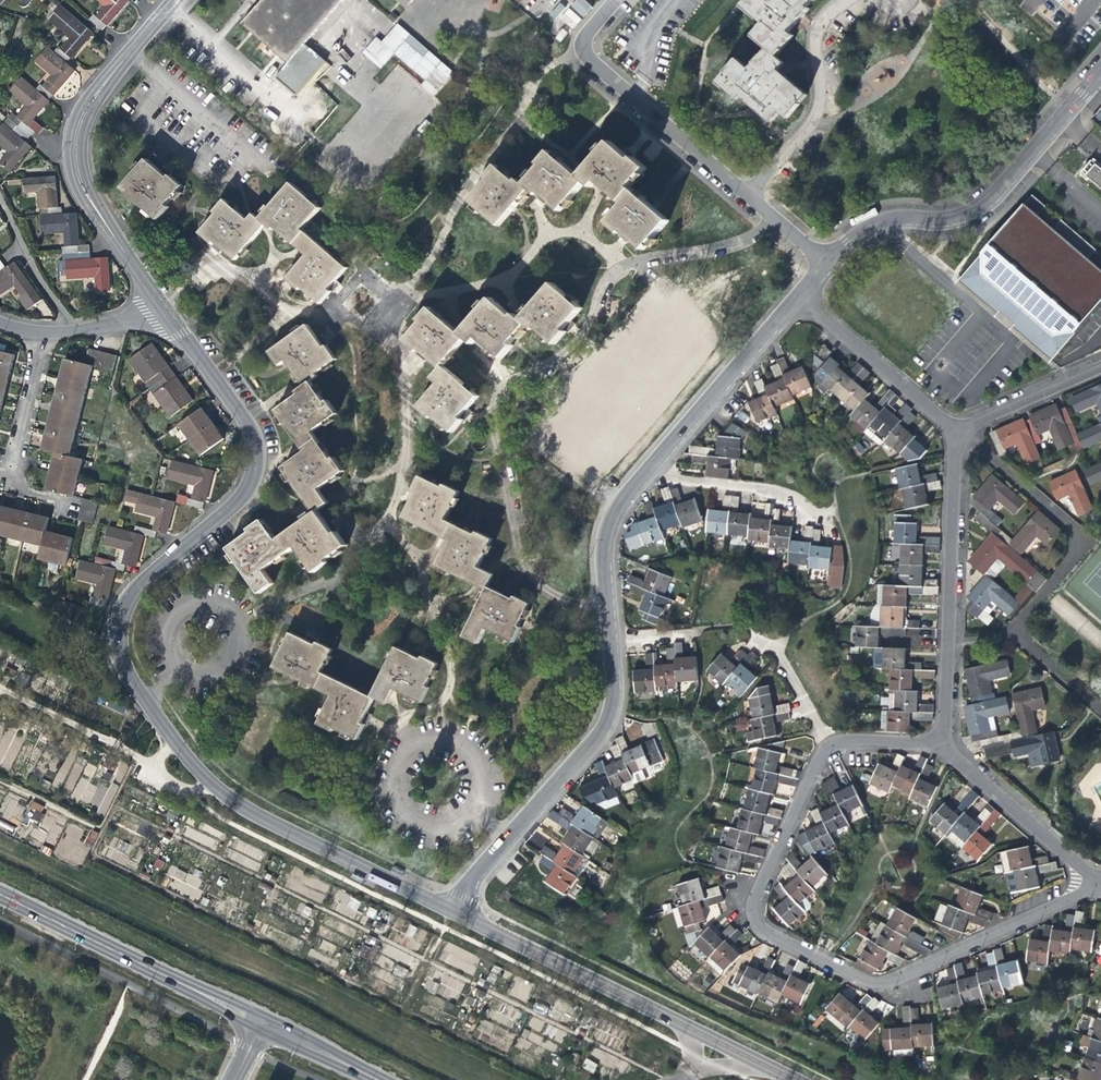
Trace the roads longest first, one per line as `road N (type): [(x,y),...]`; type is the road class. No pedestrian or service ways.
road 1 (residential): [(450,909),(240,808),(194,766),(120,663),(113,619),(127,591),(235,504),(260,461),(247,421),(159,300)]
road 2 (residential): [(941,737),(842,741),(826,750),(756,899),(754,916),(766,931),(867,982),(887,983),(1100,887)]
road 3 (residential): [(778,220),(738,244),(629,263),(567,351),(497,396),(499,459),(519,552),(557,593),(607,604)]
road 4 (residential): [(800,1079),(450,909)]
road 5 (residential): [(1100,711),(1020,637),(1026,615),(1072,561),(1074,530),(955,431)]
road 6 (residential): [(607,604),(605,534),(621,499),(800,297)]
road 7 (residential): [(450,909),(608,720),(607,604)]
road 8 (residential): [(828,264),(875,223),(957,216),(988,200),(1100,71)]
road 9 (residential): [(955,431),(941,737)]
road 10 (residential): [(159,300),(87,199),(75,167),(81,119),(135,47)]
road 11 (tertiary): [(262,1024),(0,894)]
road 12 (residential): [(621,0),(584,41),(591,61),(749,196)]
road 13 (residential): [(749,196),(816,112),(817,27),(844,0)]
road 14 (residential): [(941,737),(953,758),(1100,885)]
road 15 (residential): [(800,297),(955,431)]
road 16 (track): [(137,755),(100,831),(0,781)]
road 17 (track): [(154,763),(0,687)]
road 18 (residential): [(955,431),(1100,367)]
road 19 (residential): [(75,332),(0,198)]
road 20 (residential): [(135,47),(247,150)]
road 21 (residential): [(8,468),(40,332)]
road 22 (tertiary): [(375,1079),(262,1024)]

